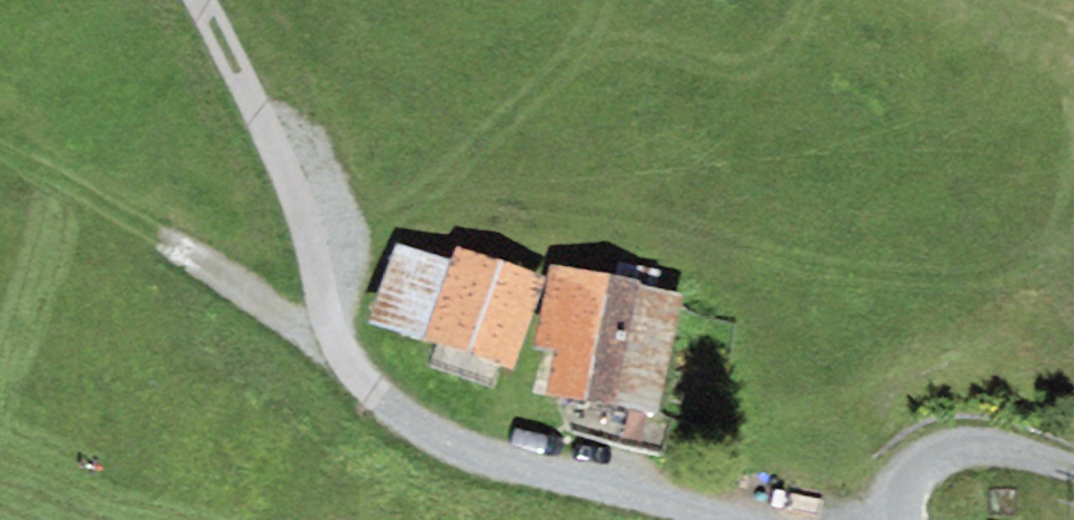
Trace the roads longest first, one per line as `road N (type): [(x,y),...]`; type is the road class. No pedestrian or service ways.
road 1 (track): [(684,488),(481,454),(386,389),(319,312)]
road 2 (track): [(319,312),(252,70),(200,0)]
road 3 (track): [(319,312),(310,55),(280,0)]
road 4 (track): [(1073,456),(976,436),(919,455),(896,519)]

